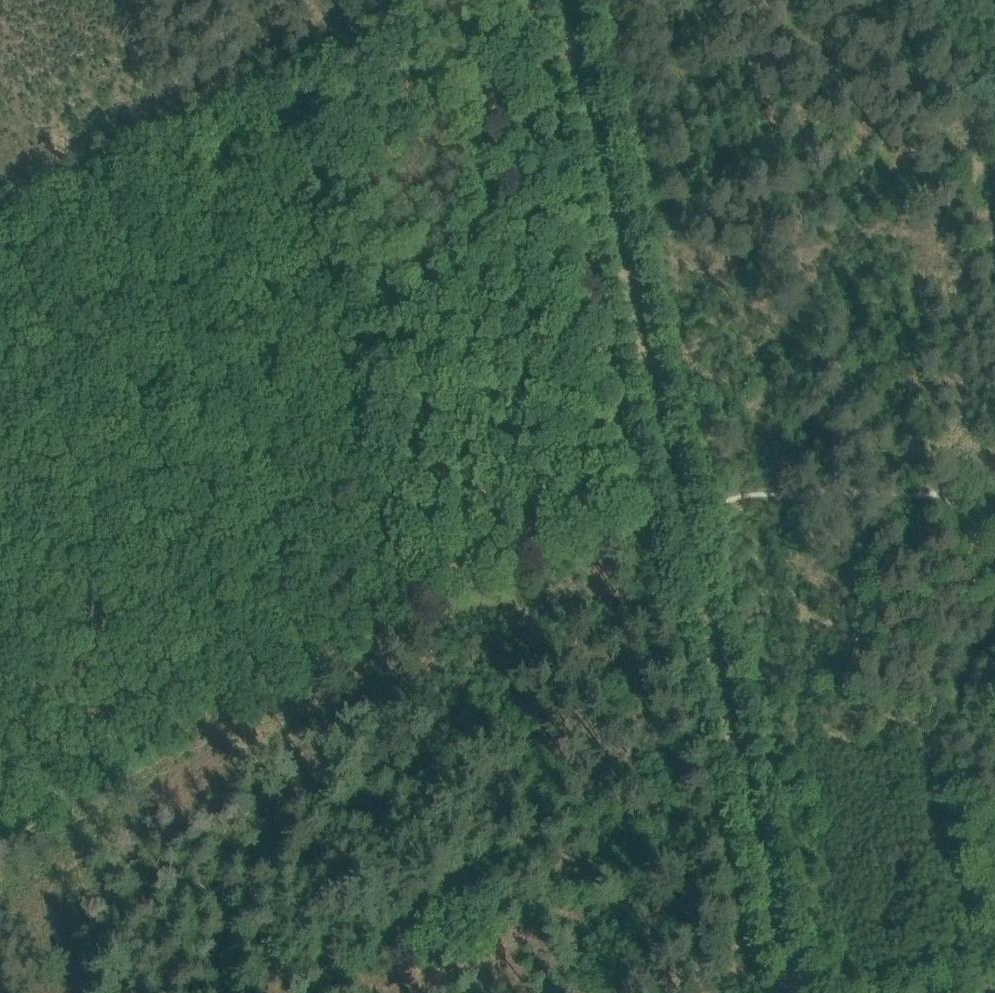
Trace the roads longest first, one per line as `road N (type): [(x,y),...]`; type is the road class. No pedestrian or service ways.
road 1 (track): [(559,0),(782,992)]
road 2 (track): [(0,212),(435,0)]

